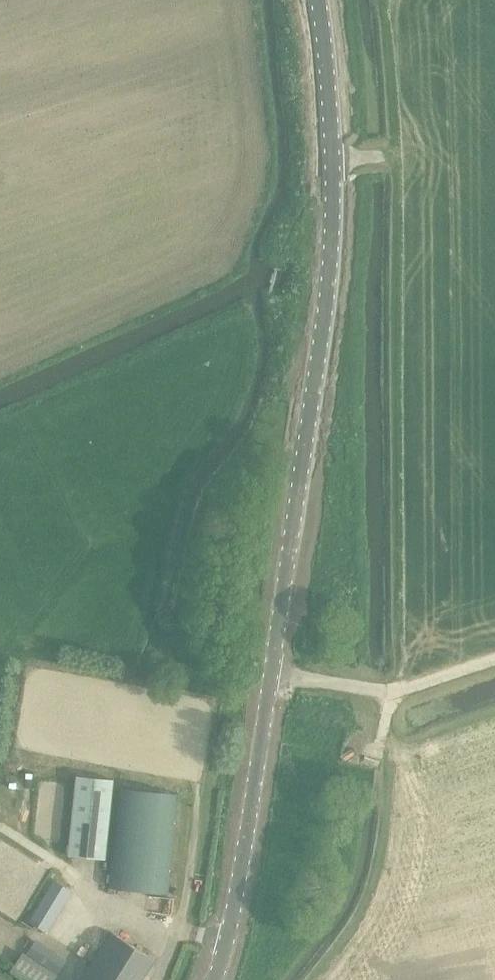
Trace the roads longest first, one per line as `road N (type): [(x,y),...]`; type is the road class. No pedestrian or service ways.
road 1 (unclassified): [(210,979),(229,924),(321,344),(336,159),(322,0)]
road 2 (track): [(392,690),(375,763),(220,739),(212,784)]
road 3 (track): [(270,672),(392,690),(494,660)]

